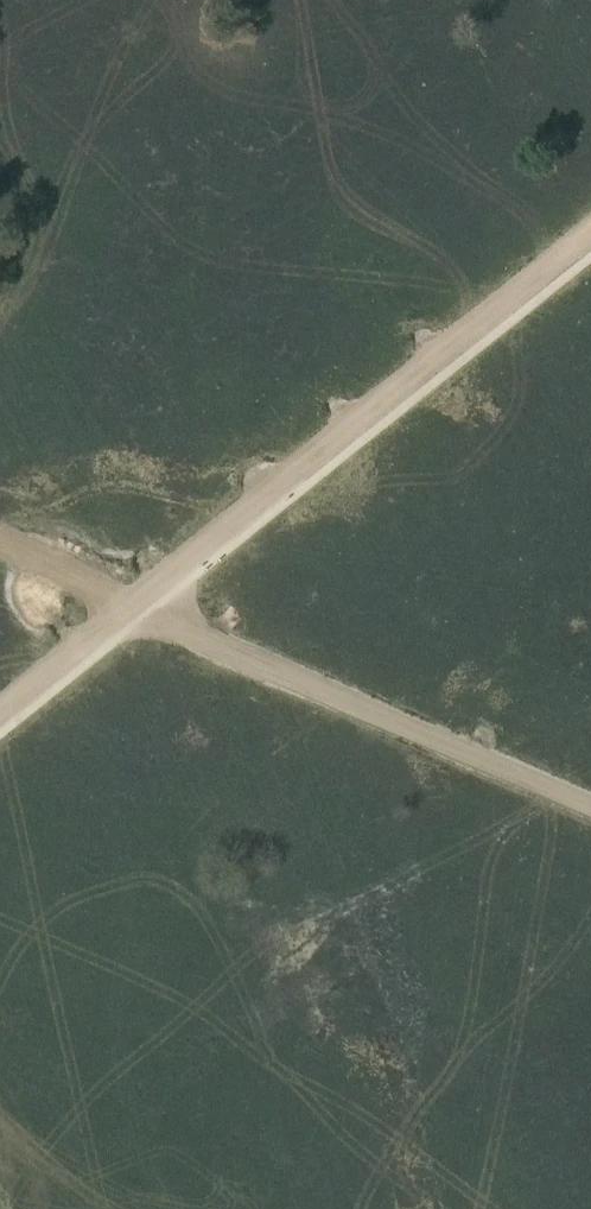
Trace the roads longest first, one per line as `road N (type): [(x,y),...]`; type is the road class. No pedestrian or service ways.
road 1 (track): [(0,707),(590,230)]
road 2 (track): [(0,554),(590,806)]

